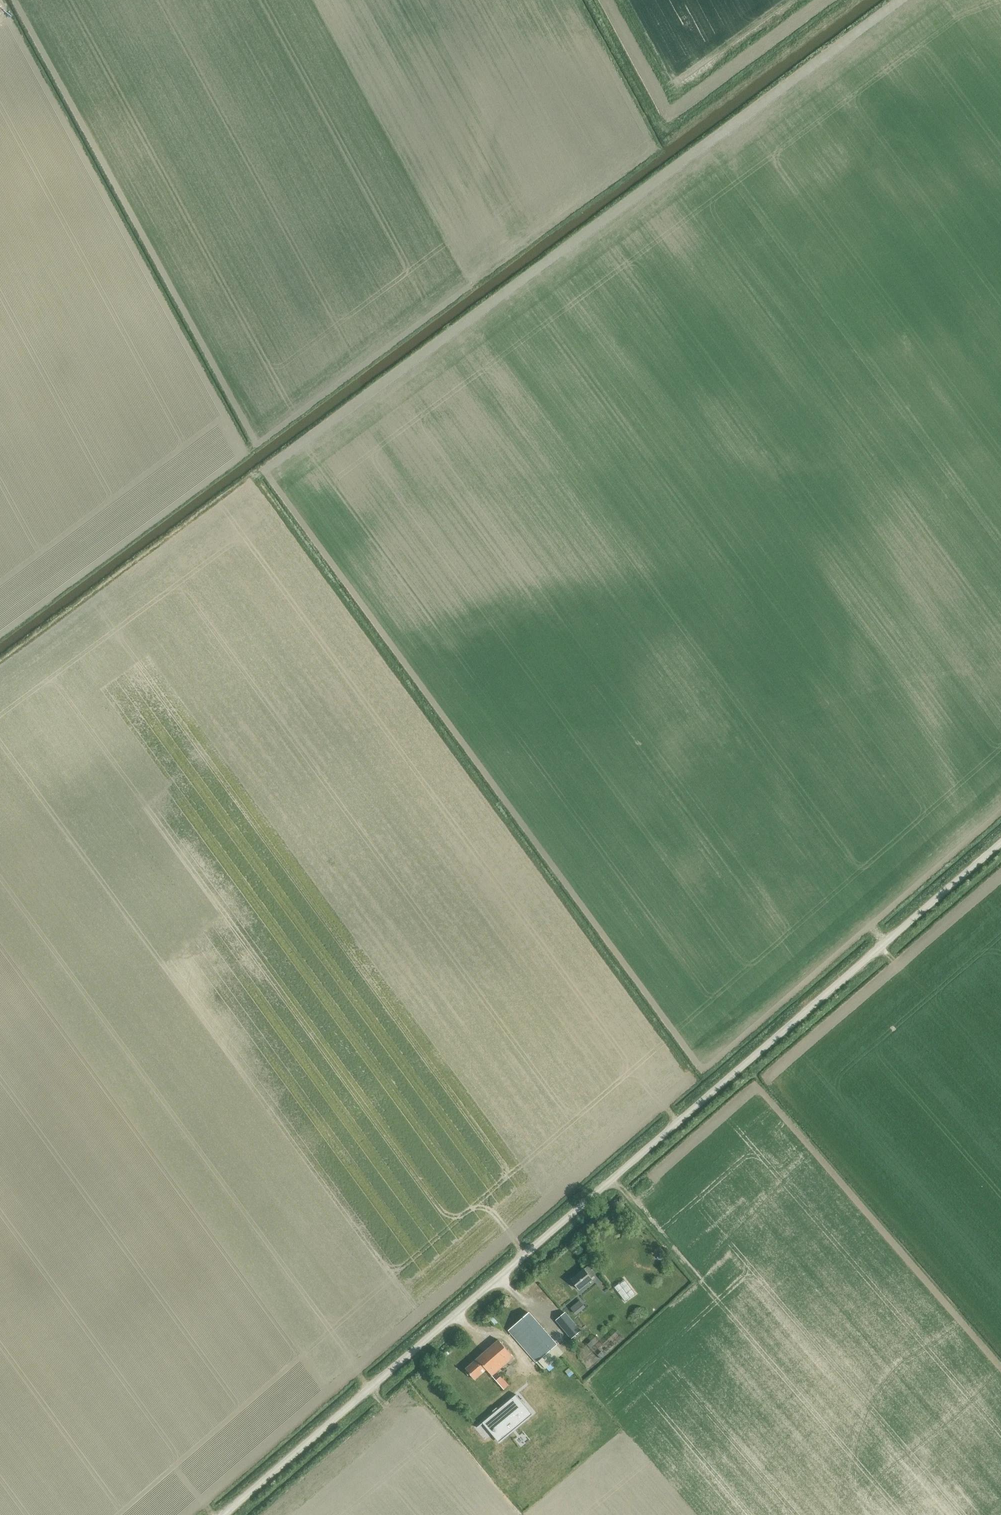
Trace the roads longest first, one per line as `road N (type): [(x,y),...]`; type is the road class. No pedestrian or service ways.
road 1 (unclassified): [(218,1514),(1000,834)]

